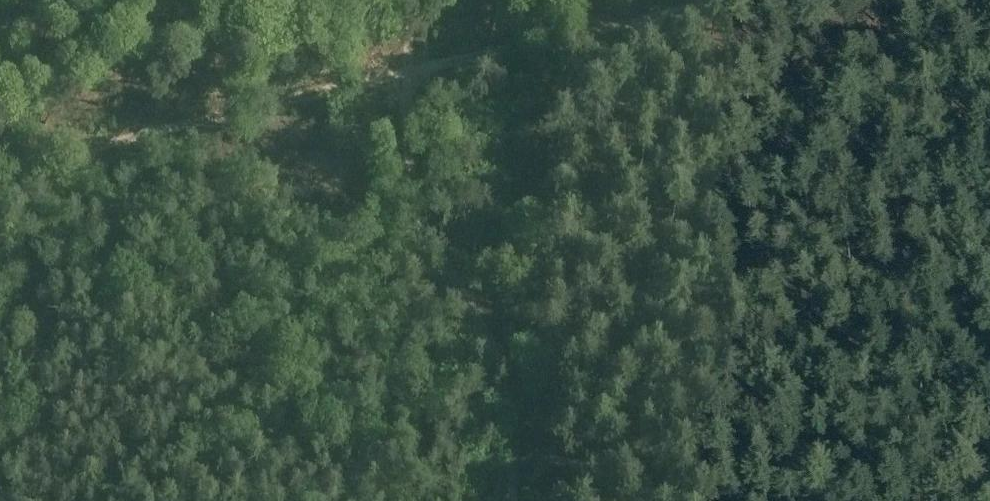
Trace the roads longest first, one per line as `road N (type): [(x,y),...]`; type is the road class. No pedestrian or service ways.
road 1 (track): [(720,0),(0,168)]
road 2 (track): [(515,500),(512,396),(423,220),(409,162),(406,69),(415,0)]

